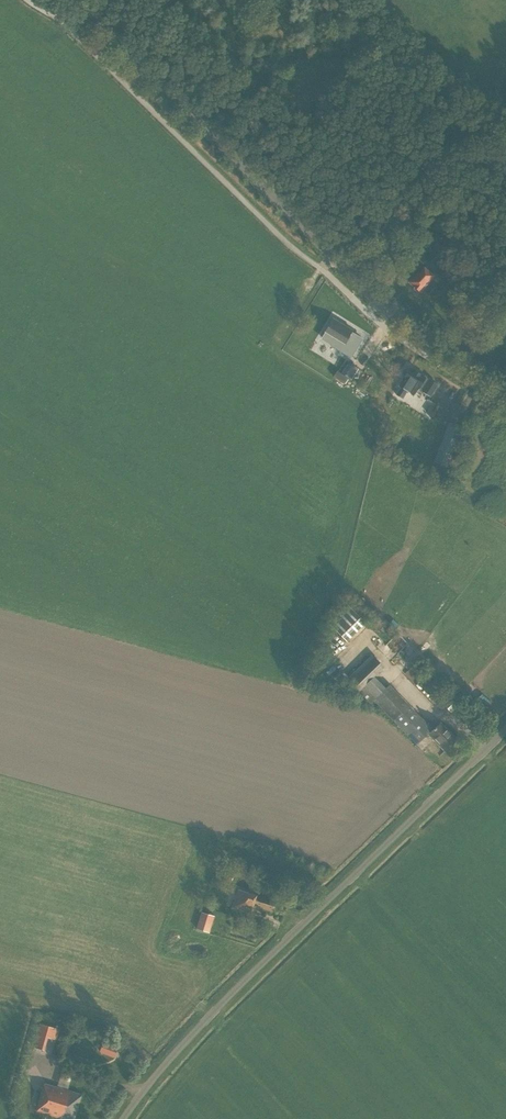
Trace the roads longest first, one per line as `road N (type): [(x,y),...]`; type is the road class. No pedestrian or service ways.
road 1 (unclassified): [(505,730),(239,987),(123,1118)]
road 2 (tertiary): [(447,351),(384,305),(73,0)]

